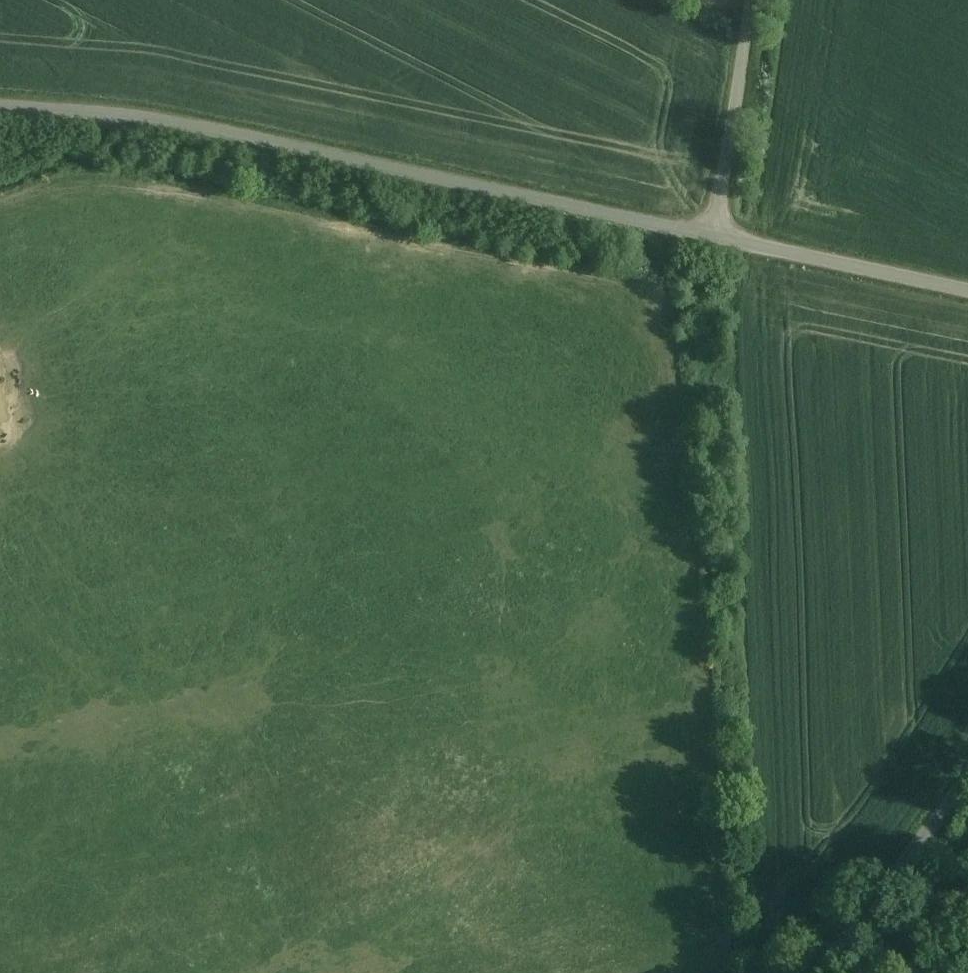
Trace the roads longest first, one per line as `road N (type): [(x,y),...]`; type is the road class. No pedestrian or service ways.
road 1 (unclassified): [(0,114),(122,122),(967,292)]
road 2 (unclassified): [(967,773),(862,919),(811,972)]

